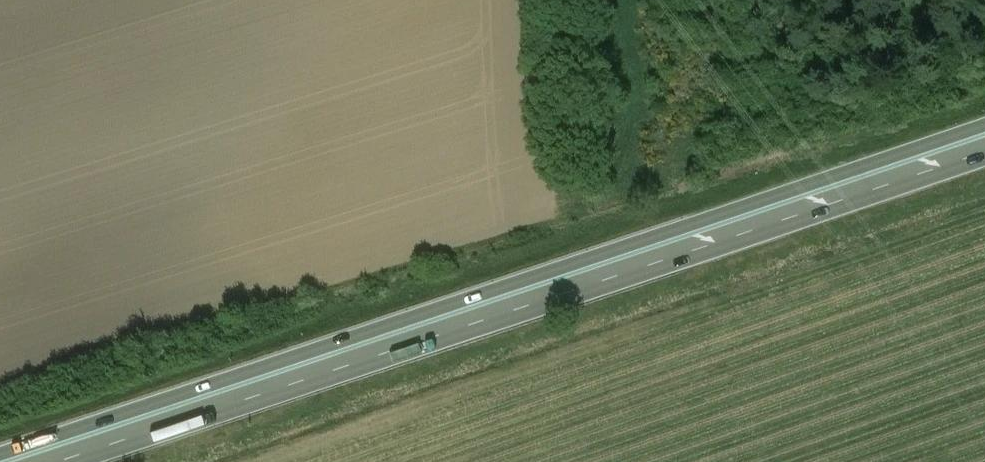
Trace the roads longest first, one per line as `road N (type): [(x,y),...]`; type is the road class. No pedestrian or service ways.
road 1 (trunk): [(984,126),(0,456)]
road 2 (trunk): [(63,461),(984,152)]

